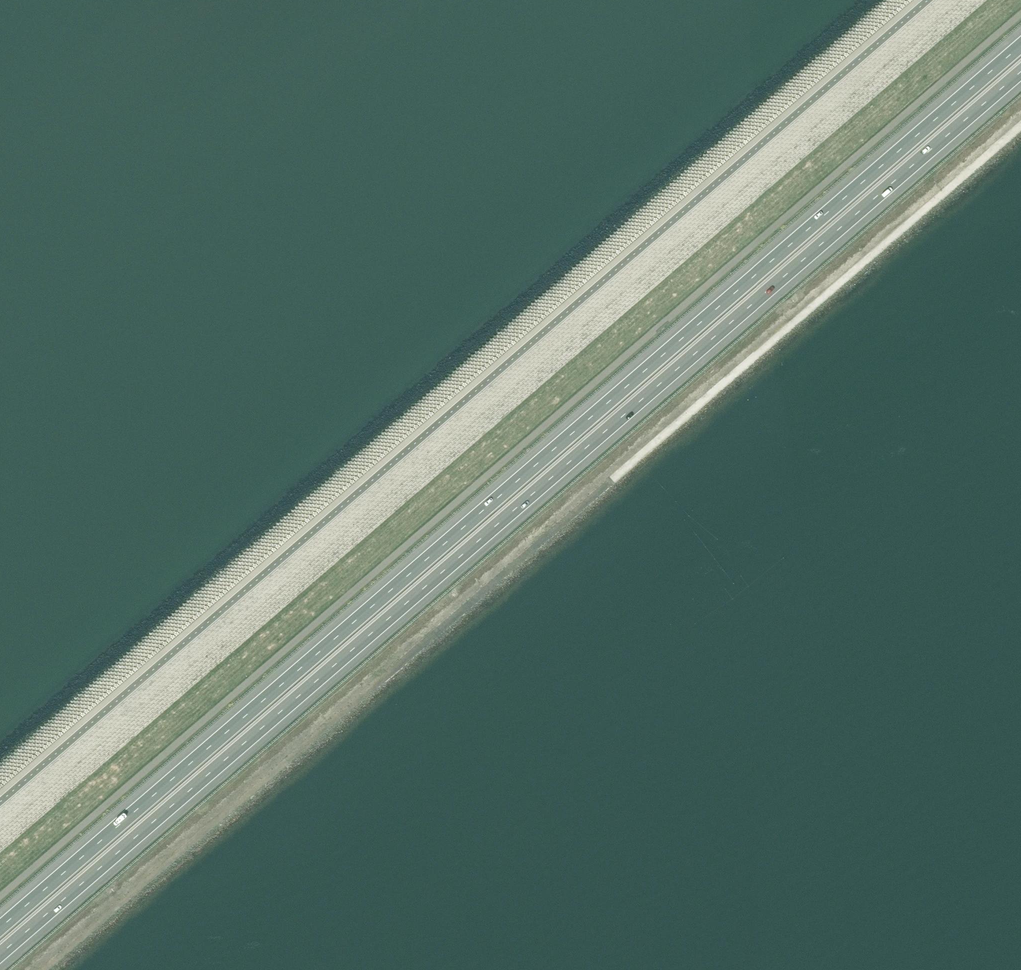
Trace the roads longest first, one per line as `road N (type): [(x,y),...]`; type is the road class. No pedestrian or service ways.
road 1 (motorway): [(1020,45),(0,928)]
road 2 (motorway): [(0,954),(1020,72)]

